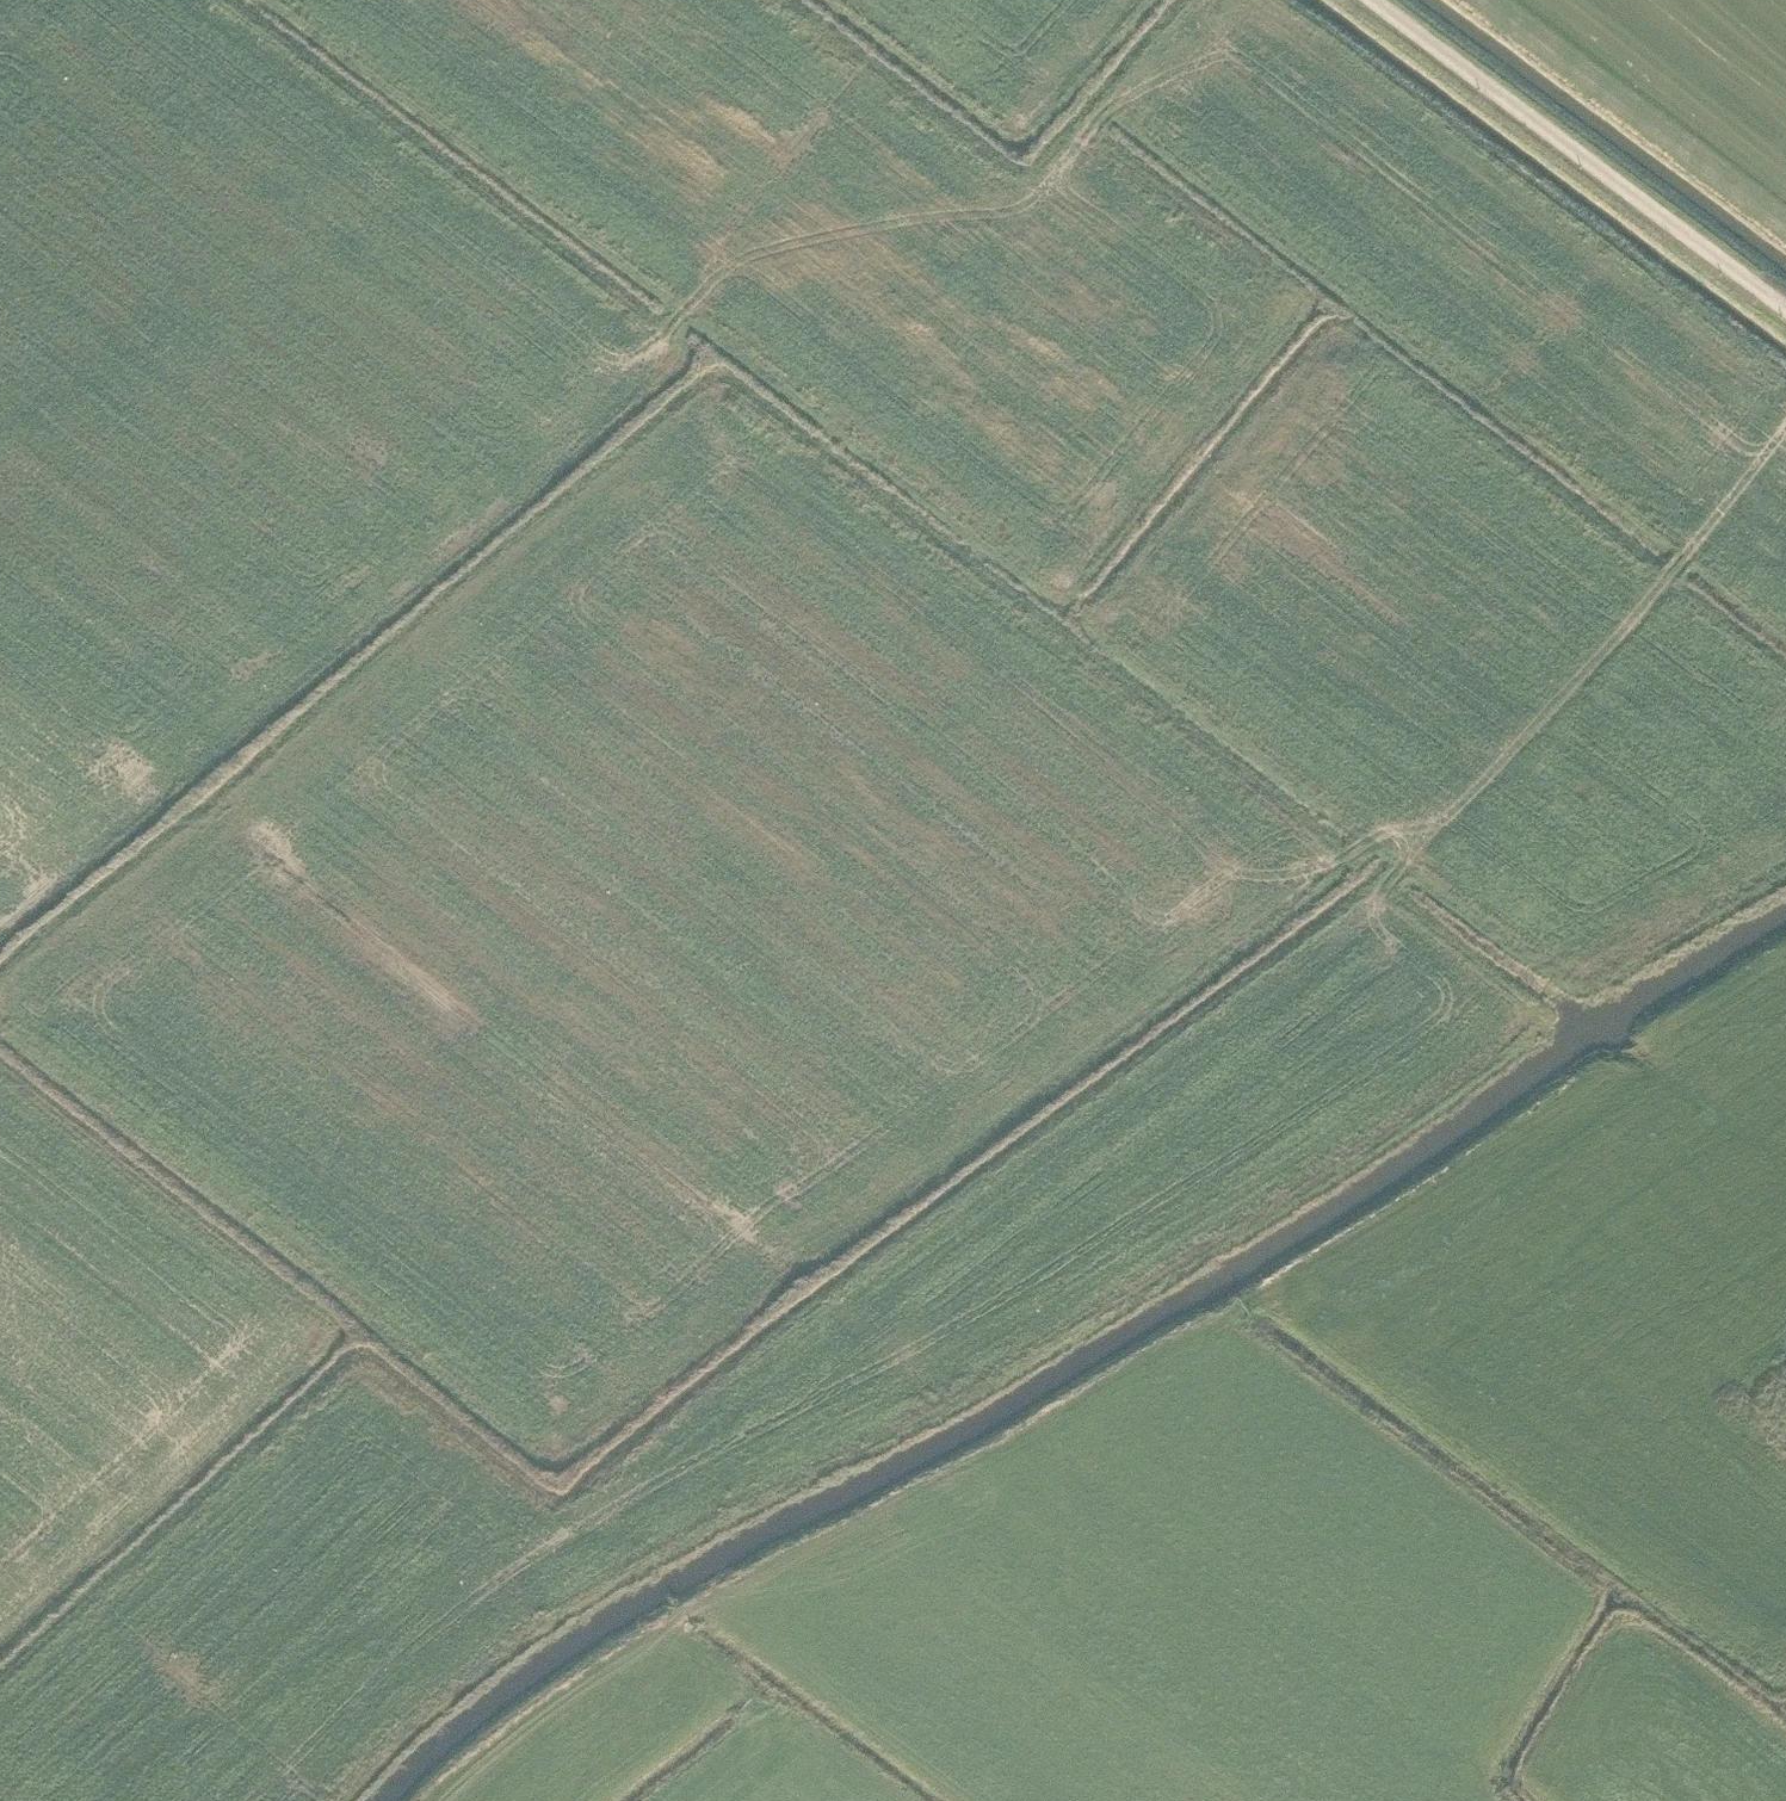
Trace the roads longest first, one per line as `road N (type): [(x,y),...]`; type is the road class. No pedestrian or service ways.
road 1 (tertiary): [(1785,306),(1374,0)]
road 2 (track): [(1785,434),(1665,584)]

